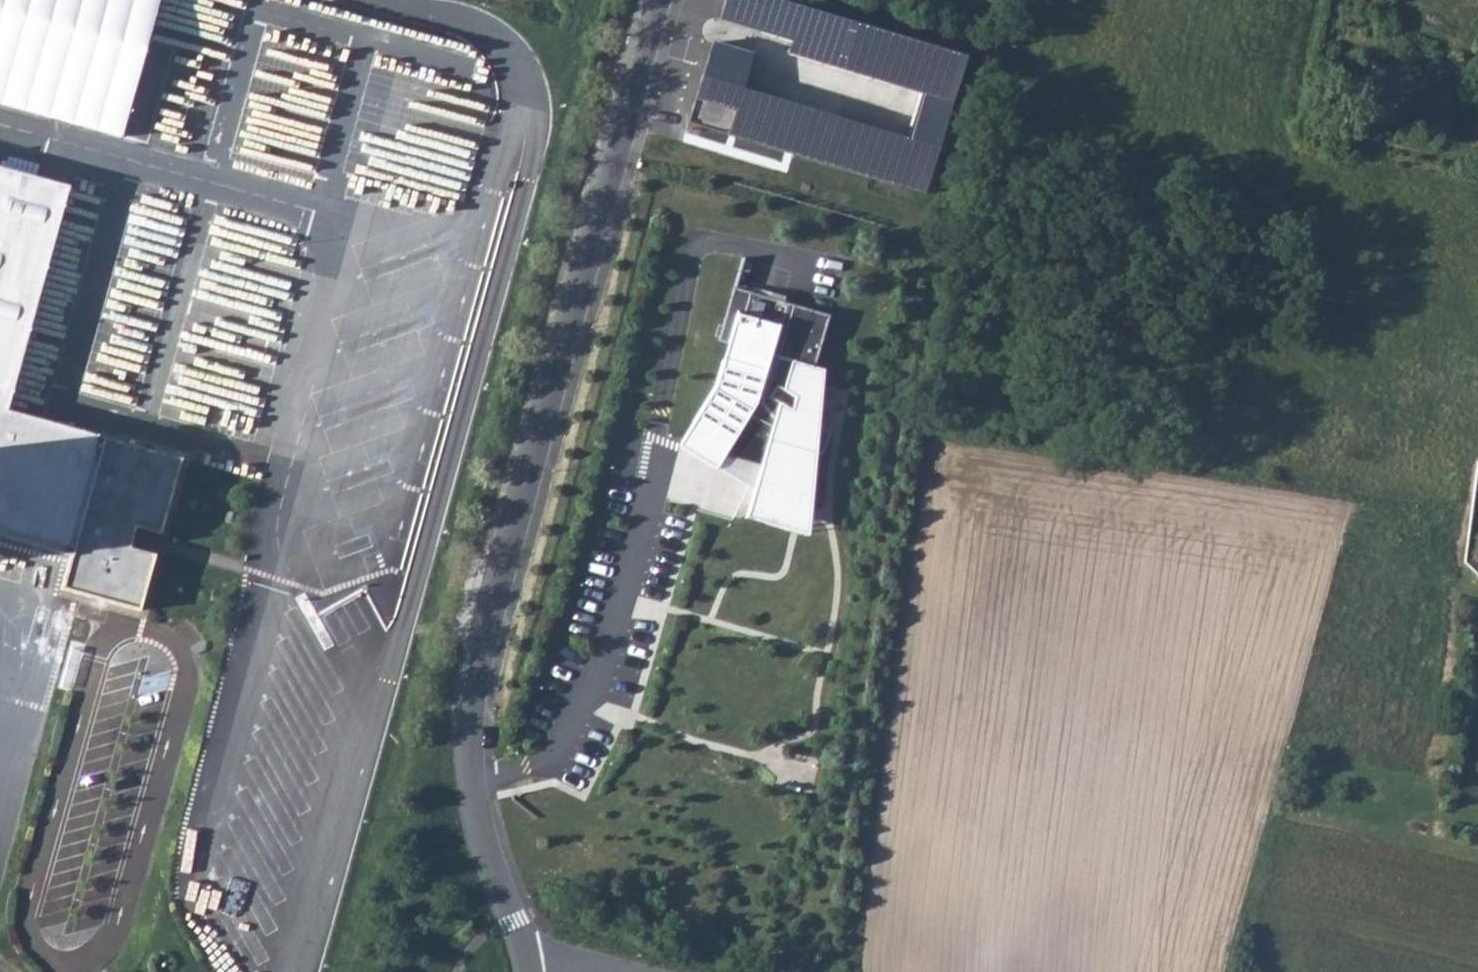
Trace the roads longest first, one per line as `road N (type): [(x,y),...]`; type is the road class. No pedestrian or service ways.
road 1 (unclassified): [(530,971),(476,805),(470,696),(658,0)]

